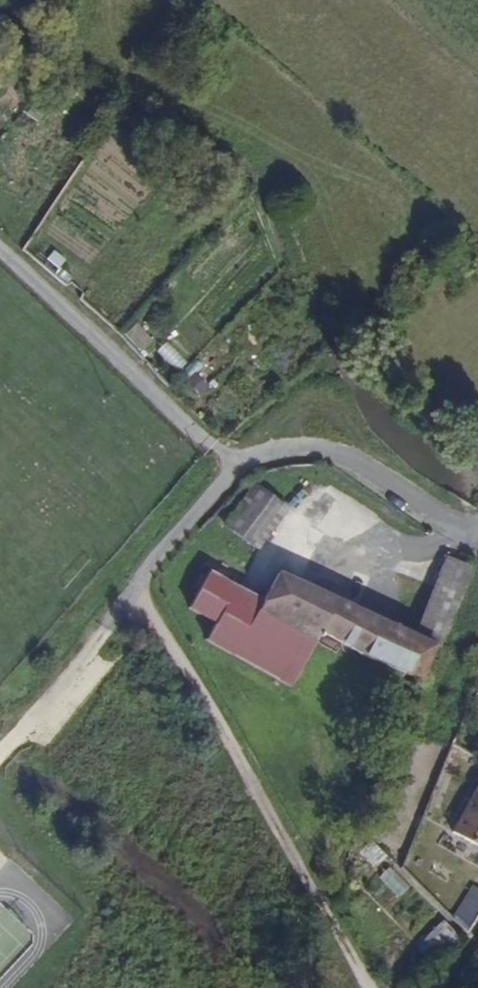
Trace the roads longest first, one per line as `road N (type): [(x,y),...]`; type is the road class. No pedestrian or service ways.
road 1 (track): [(373,987),(139,584)]
road 2 (residential): [(238,468),(0,759)]
road 3 (unclassified): [(238,468),(0,248)]
road 4 (residential): [(477,534),(330,446),(281,448),(238,468)]

